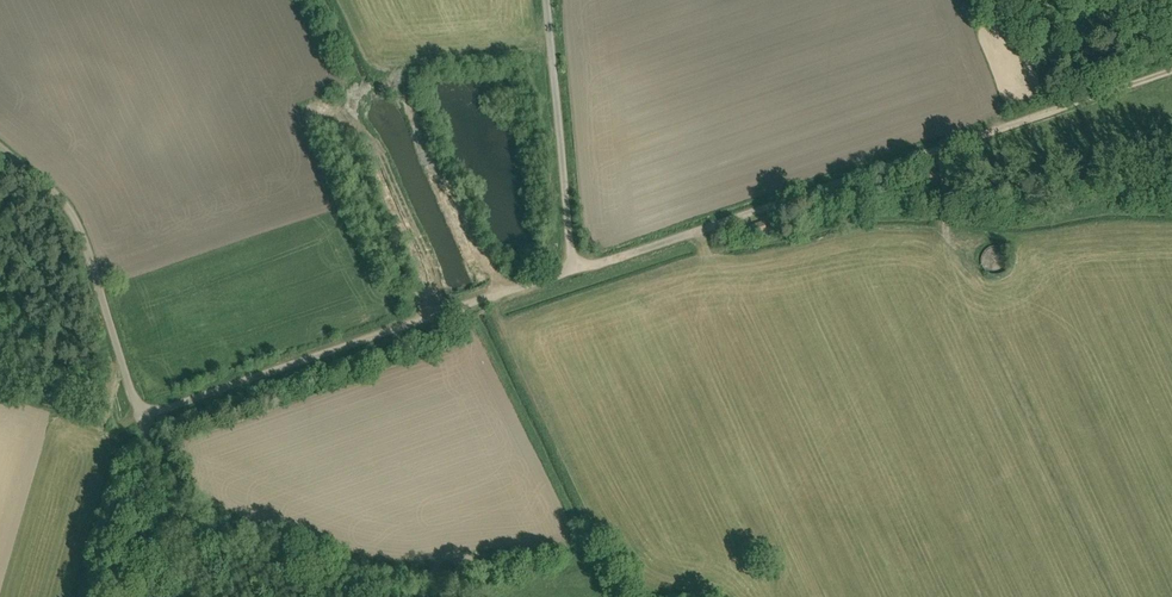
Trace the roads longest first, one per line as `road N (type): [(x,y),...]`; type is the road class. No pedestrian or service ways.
road 1 (residential): [(547,0),(574,271),(178,406),(143,409),(81,233),(51,188),(0,146)]
road 2 (track): [(574,271),(1171,70)]
road 3 (track): [(143,409),(160,596)]

